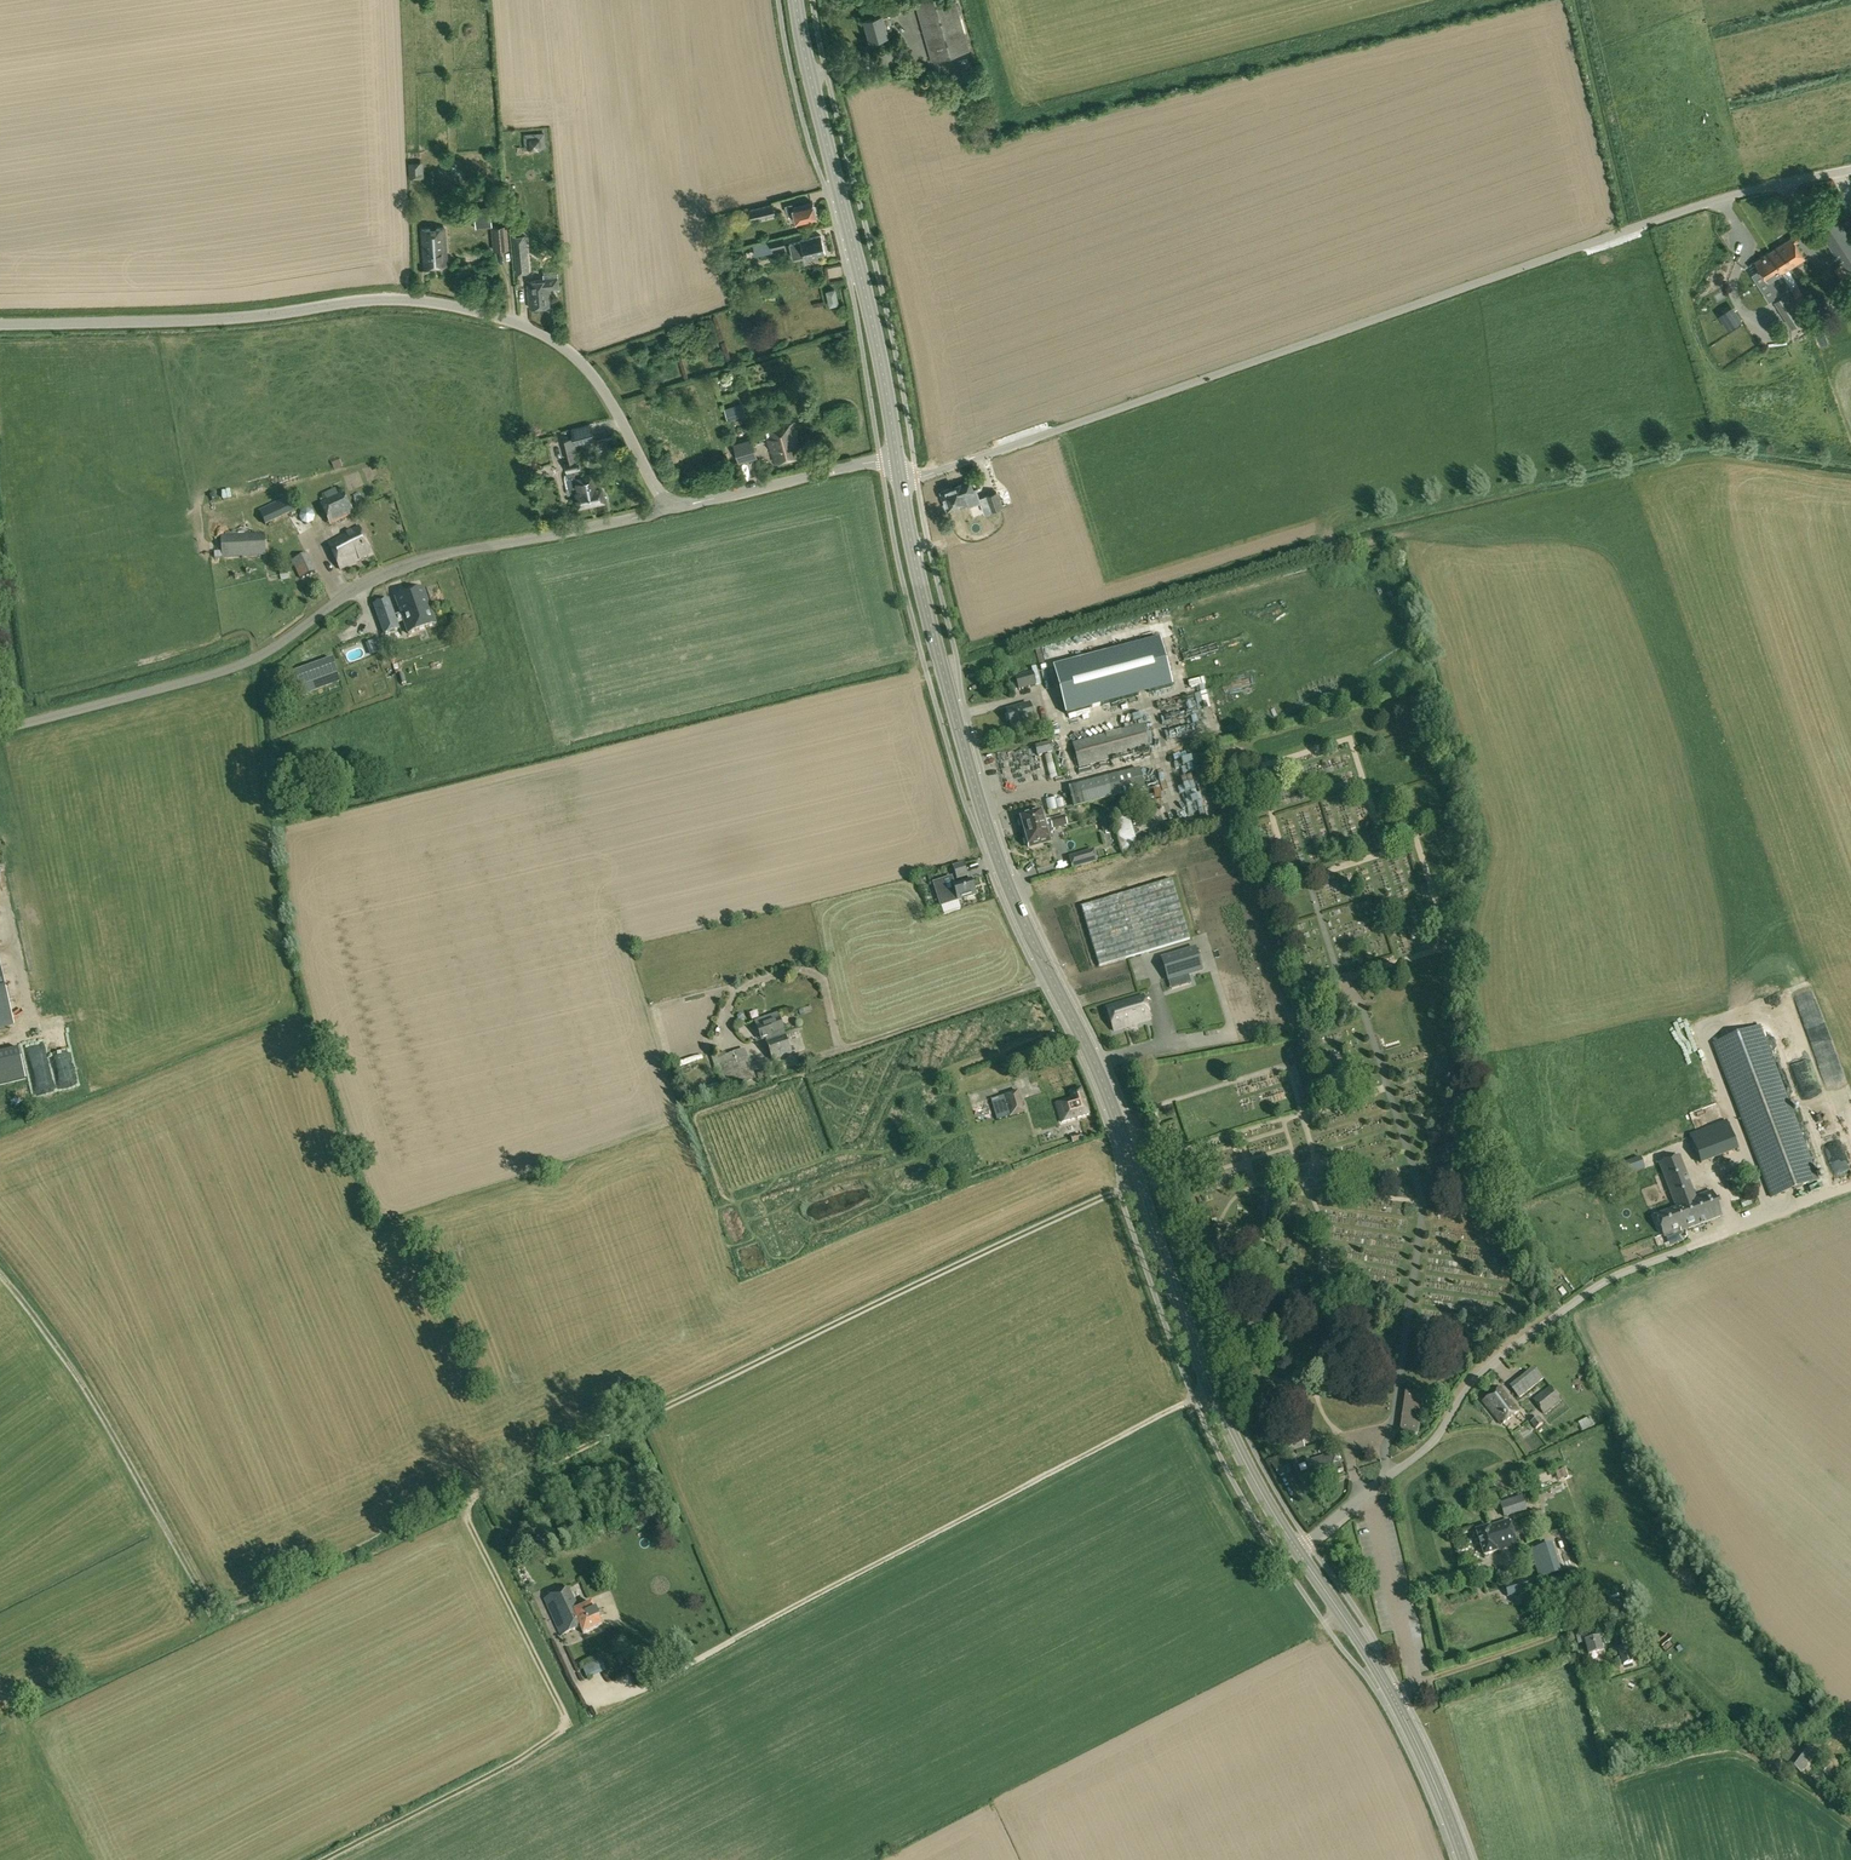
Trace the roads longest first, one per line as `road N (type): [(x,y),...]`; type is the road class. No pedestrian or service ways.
road 1 (track): [(1137,1183),(472,1499),(469,1523),(564,1725),(514,1762),(324,1859)]
road 2 (secondary): [(1297,1550),(1211,1391),(1107,1088),(1012,902),(933,637),(900,482)]
road 3 (unclassified): [(900,482),(1705,204),(1850,169)]
road 4 (unclassified): [(667,510),(582,363),(540,333),(479,311),(380,298),(230,318),(0,323)]
road 5 (unclassified): [(0,729),(252,660),(358,586),(405,565),(667,510)]
road 6 (unclassified): [(1297,1550),(1429,1446),(1468,1388),(1515,1345),(1600,1283),(1731,1231)]
road 7 (secondary): [(897,458),(796,0)]
road 8 (track): [(218,1624),(89,1394),(0,1275)]
road 9 (secondary): [(1462,1859),(1392,1693),(1297,1550)]
road 10 (unclassified): [(667,510),(897,458)]
road 11 (track): [(1731,1231),(1850,1187)]

